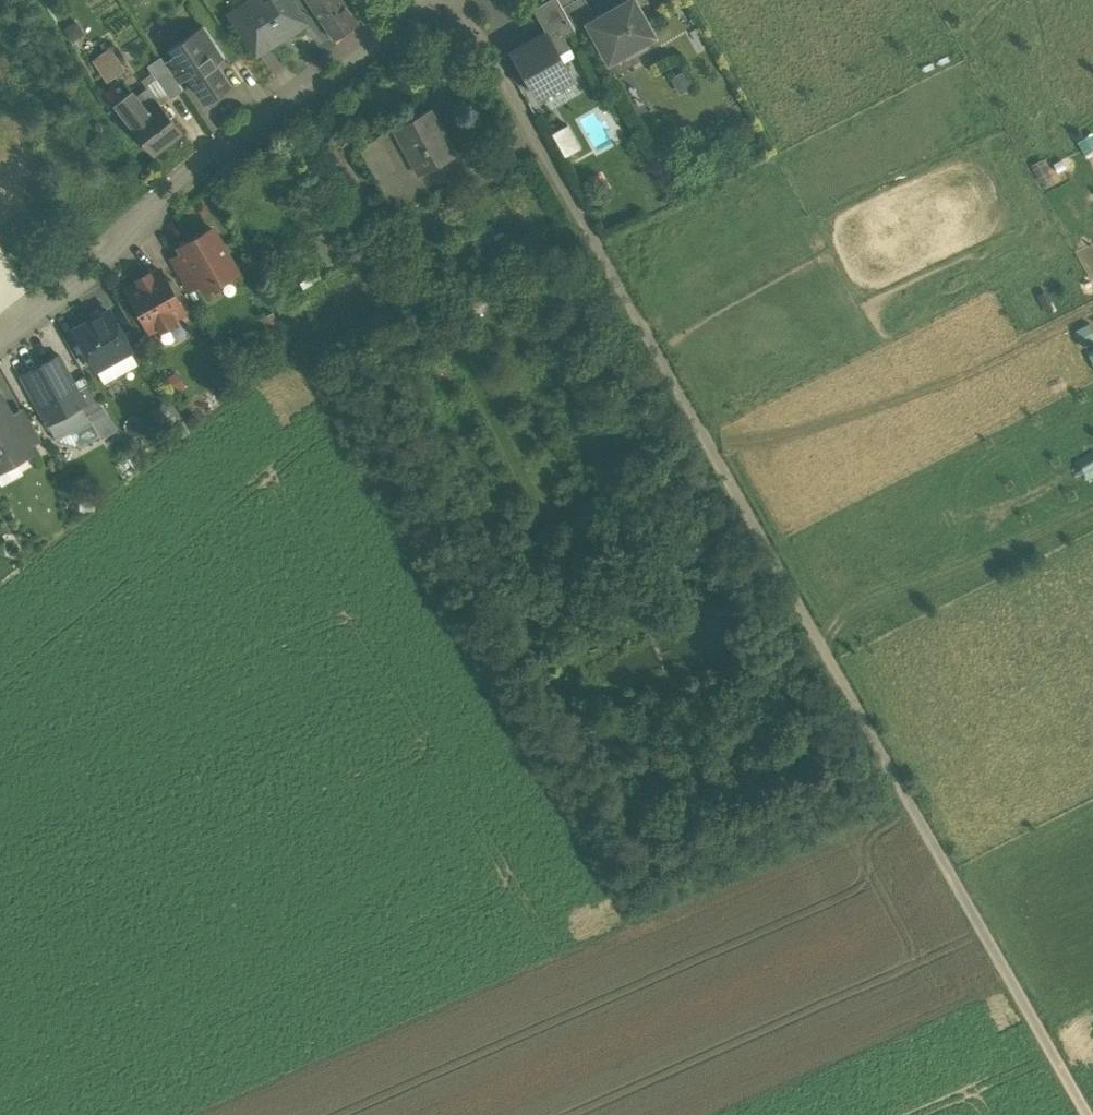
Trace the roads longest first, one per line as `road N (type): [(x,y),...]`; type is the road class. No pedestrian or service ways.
road 1 (residential): [(440,0),(285,101),(0,340)]

